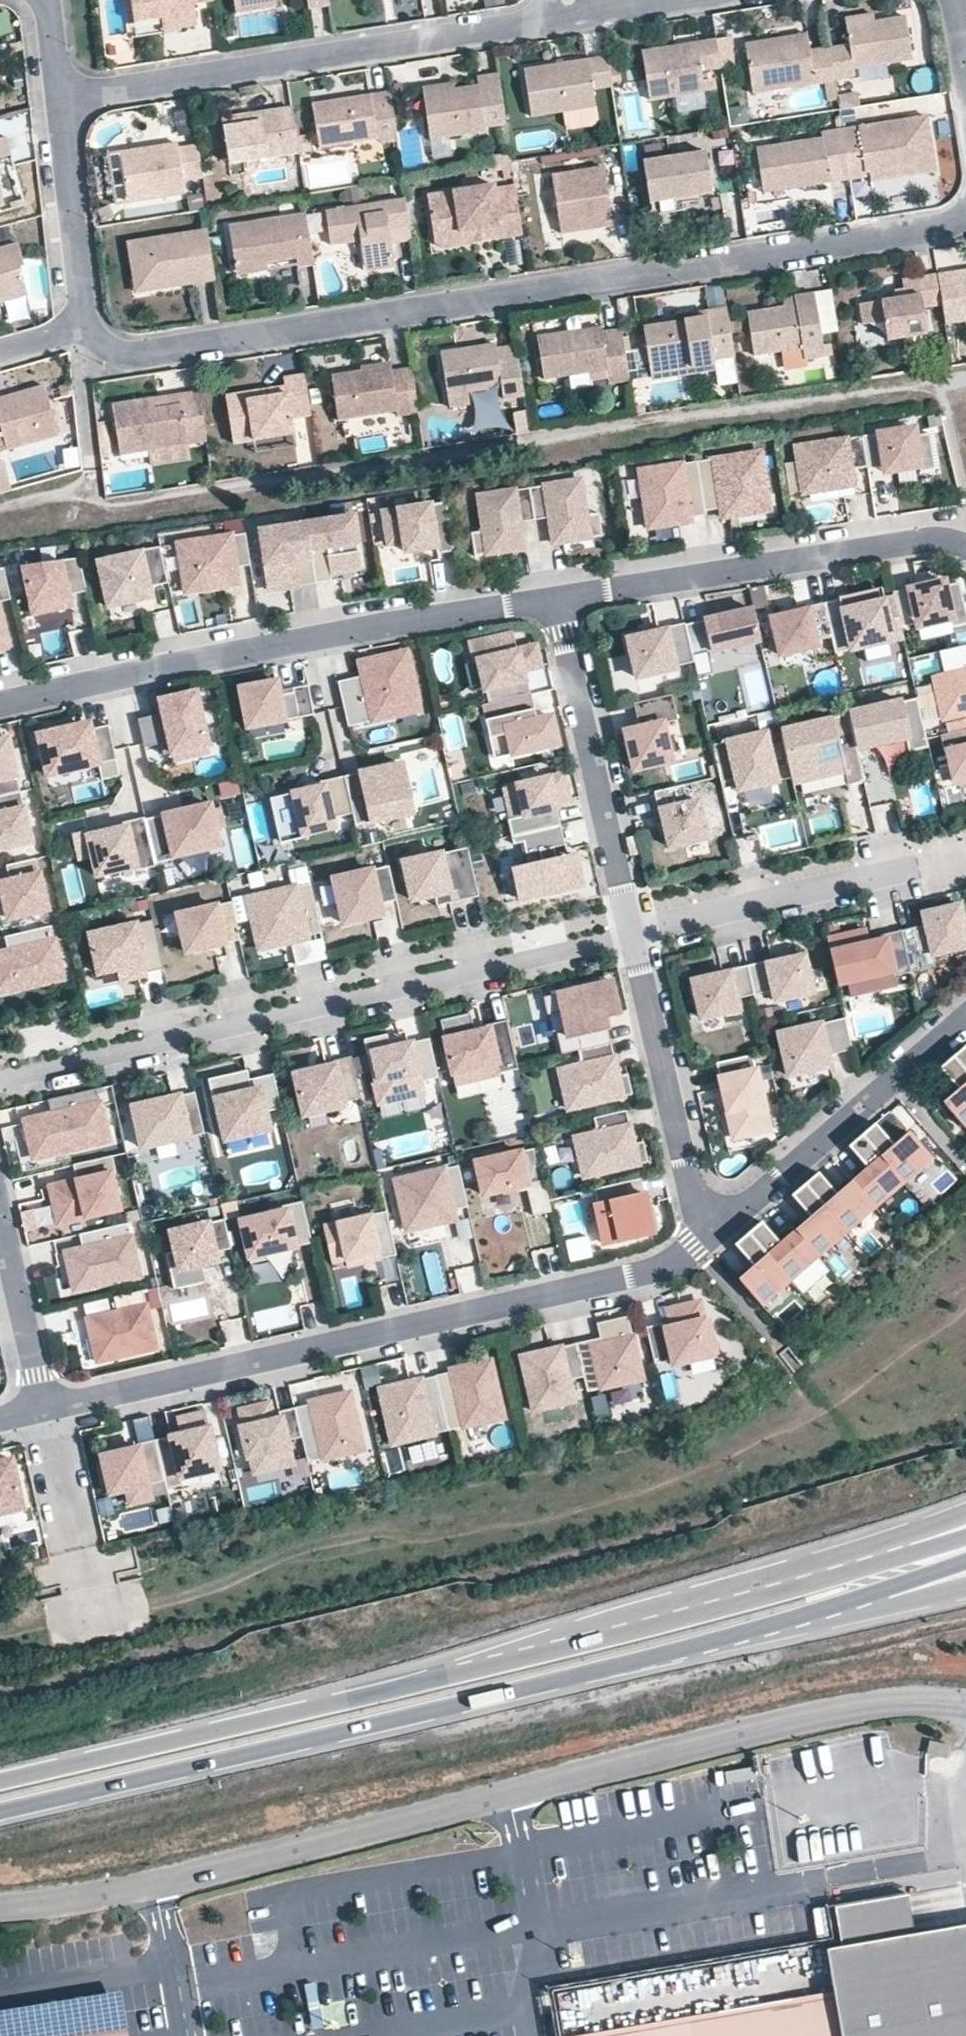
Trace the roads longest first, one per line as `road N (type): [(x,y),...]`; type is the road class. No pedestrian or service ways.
road 1 (residential): [(0,1907),(152,1880),(842,1713),(914,1703),(965,1707)]
road 2 (residential): [(965,219),(918,238),(80,358),(79,331)]
road 3 (primary): [(0,1810),(753,1631)]
road 4 (residential): [(41,1415),(646,1273),(713,1224)]
road 5 (residential): [(633,932),(0,1077)]
road 6 (primary): [(583,1640),(0,1782)]
road 7 (residential): [(0,706),(320,636),(556,596)]
road 8 (residential): [(58,93),(549,18)]
road 9 (residential): [(556,596),(938,538),(965,545)]
road 10 (primary): [(965,1514),(630,1615),(583,1640)]
road 11 (primary): [(965,1536),(583,1640)]
road 12 (residential): [(556,596),(633,932)]
road 13 (residential): [(713,1224),(965,1010)]
road 14 (residential): [(633,932),(693,1204),(713,1224)]
road 15 (residential): [(79,331),(58,93)]
road 16 (primary): [(753,1631),(965,1564)]
road 17 (primary): [(753,1631),(965,1589)]
road 18 (residential): [(0,1224),(41,1415)]

